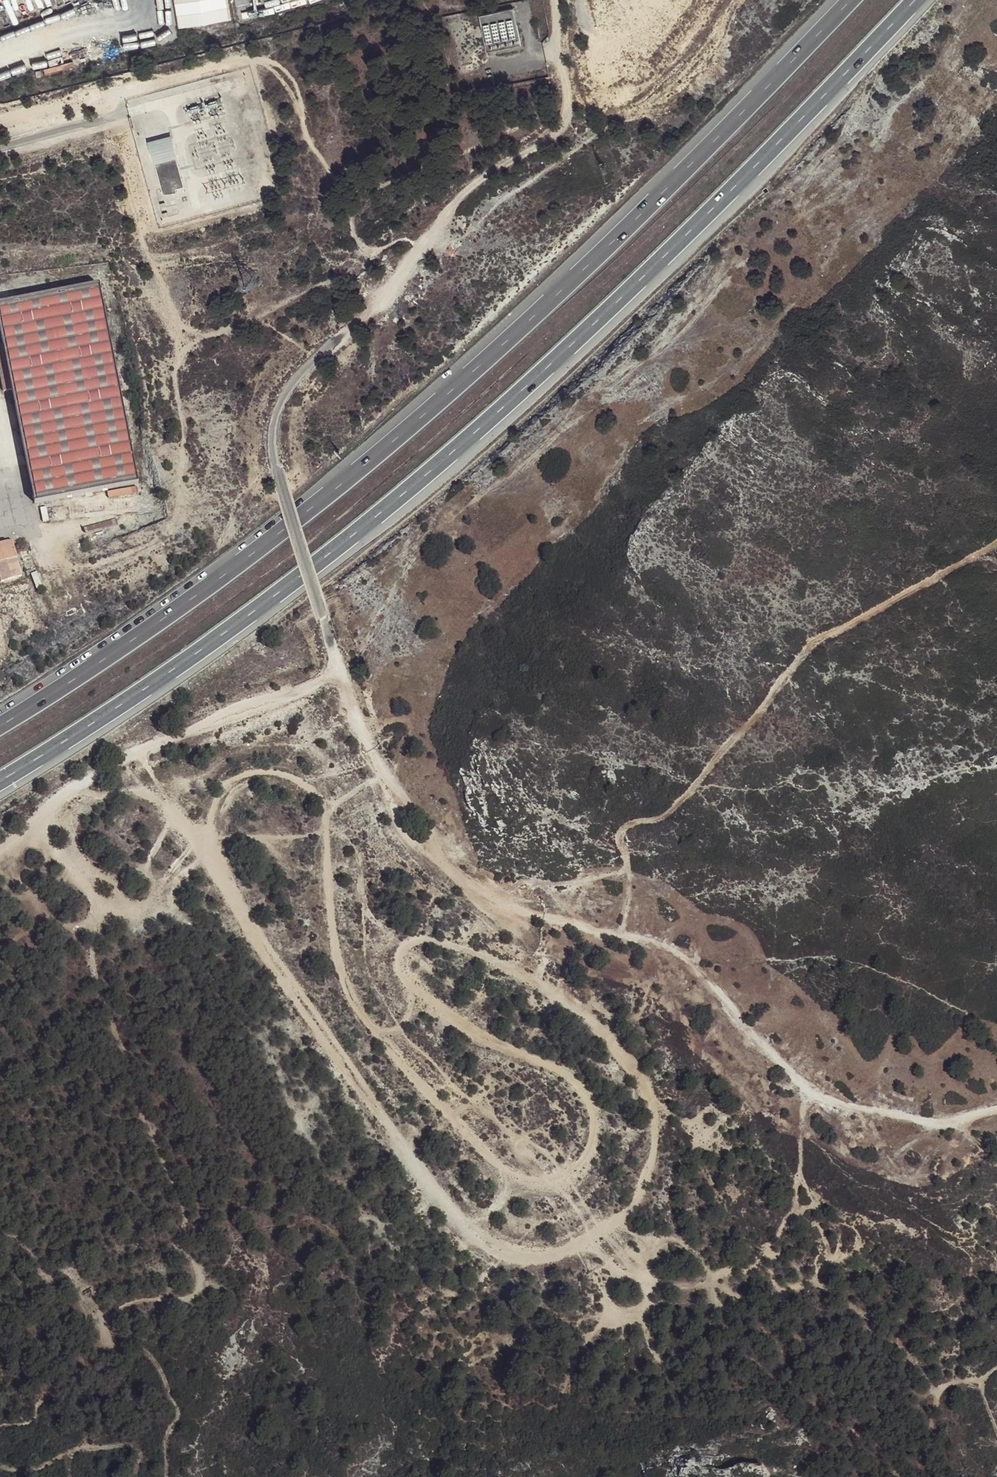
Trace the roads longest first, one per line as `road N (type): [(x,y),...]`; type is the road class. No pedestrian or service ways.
road 1 (track): [(555,0),(568,115),(563,131),(473,181),(377,308),(290,376),(276,402),(279,471),(337,675),(377,763),(427,820),(460,878),(536,915),(685,957),(827,1100),(930,1122),(996,1113)]
road 2 (track): [(415,943),(456,945),(528,977),(586,1014),(633,1063),(655,1114),(650,1172),(628,1207),(566,1250),(515,1258),(456,1219),(215,858),(217,800),(249,769),(289,775),(327,810),(327,893),(342,965),(359,1015),(383,1032),(408,1018),(413,1001),(402,959)]
road 3 (motorway): [(0,776),(203,645),(453,455),(712,207),(911,0)]
road 4 (motorway): [(847,0),(426,422),(187,608),(0,726)]
road 5 (track): [(996,546),(918,594),(817,637),(668,808),(621,828),(629,875),(623,936)]
road 6 (track): [(409,982),(454,1020),(585,1092),(595,1135),(582,1162),(544,1177),(496,1167),(426,1094),(383,1032)]
road 7 (track): [(0,854),(73,791),(135,753),(337,675)]
road 8 (track): [(215,858),(135,753)]

